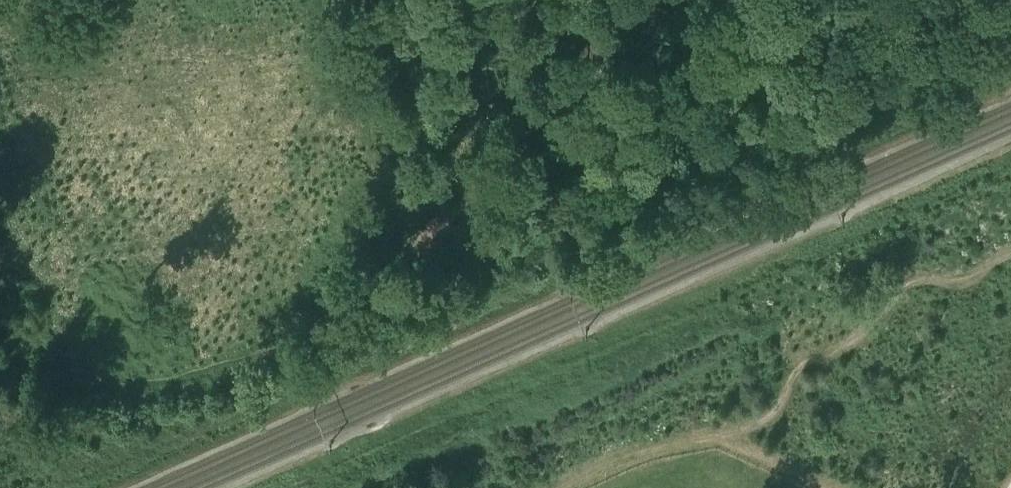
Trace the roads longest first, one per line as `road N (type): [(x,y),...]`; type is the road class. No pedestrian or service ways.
road 1 (track): [(0,385),(141,390),(218,374),(309,319),(360,231),(403,194),(478,171),(642,153),(707,120),(849,16),(956,0)]
road 2 (track): [(457,175),(413,73),(405,20),(381,0)]

